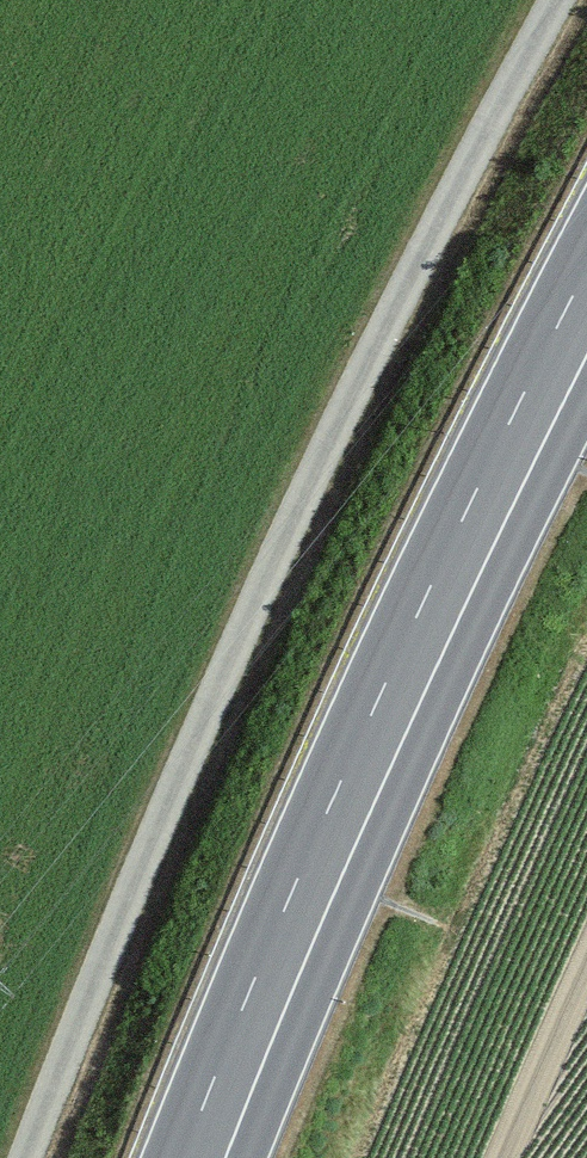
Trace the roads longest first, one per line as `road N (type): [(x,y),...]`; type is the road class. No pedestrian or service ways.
road 1 (track): [(558,0),(311,486),(141,873),(28,1157)]
road 2 (primary): [(586,314),(352,805),(205,1157)]

